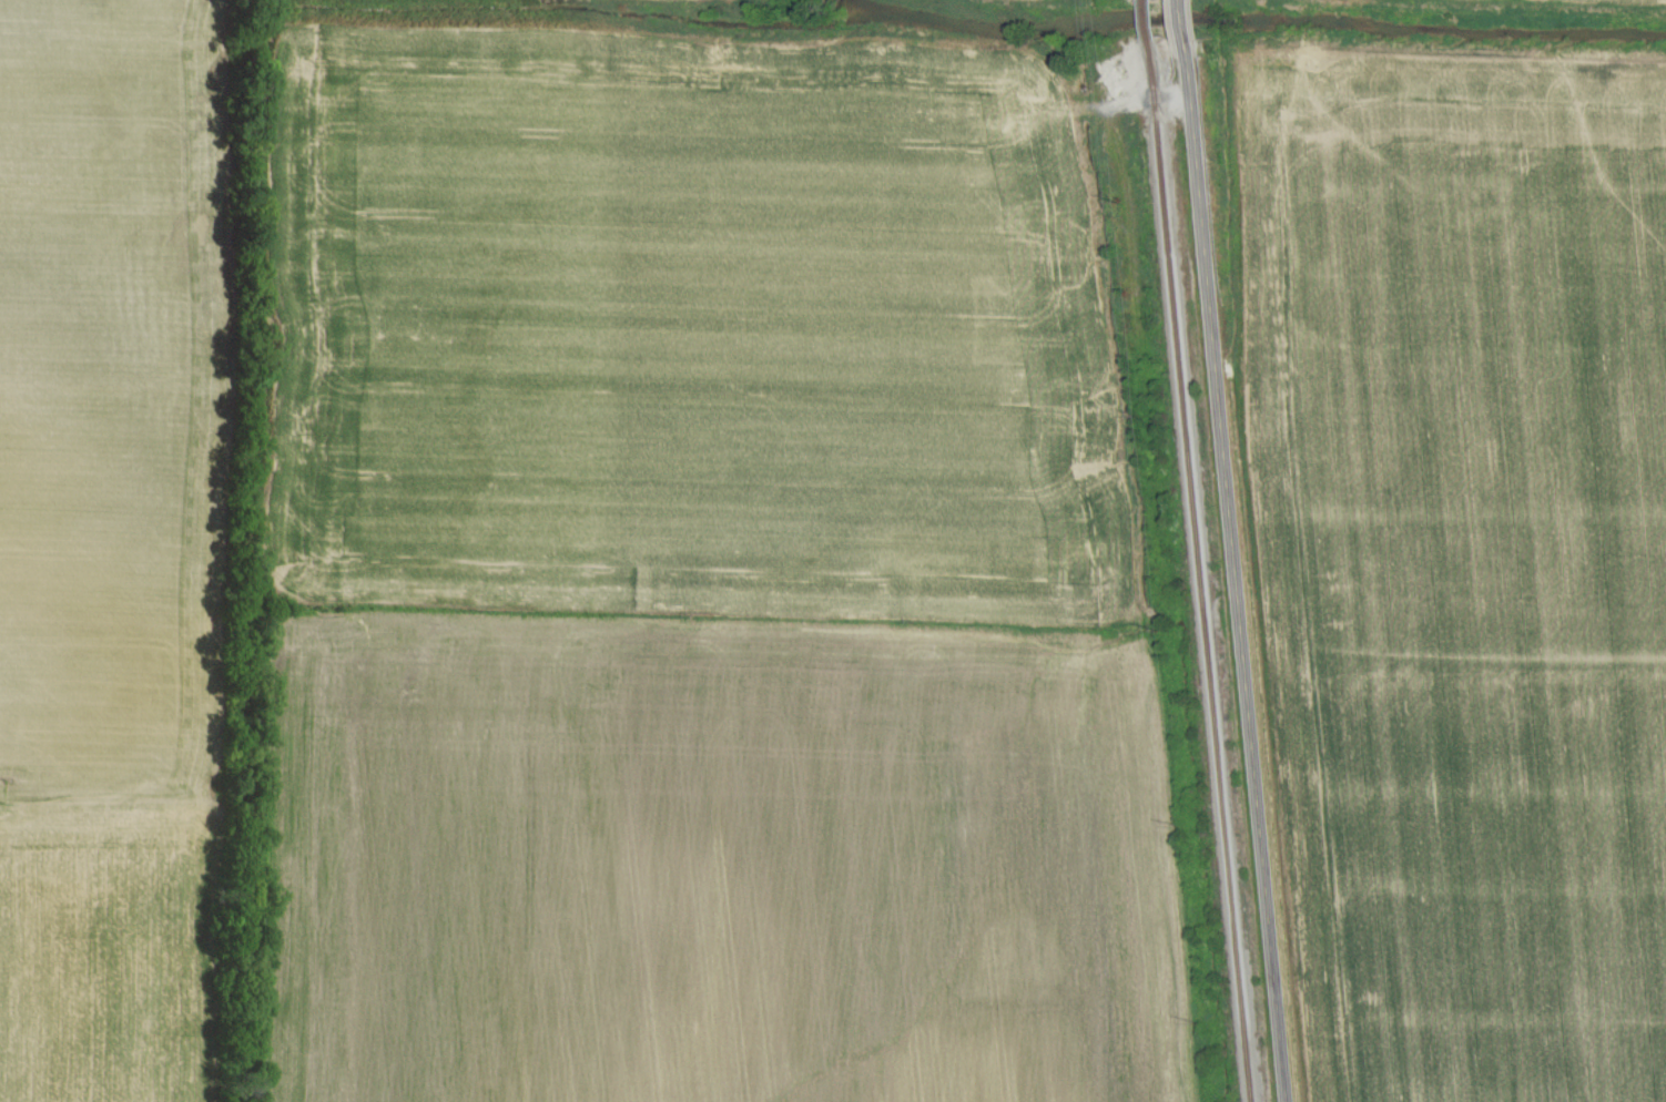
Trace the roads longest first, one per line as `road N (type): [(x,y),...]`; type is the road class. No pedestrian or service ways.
road 1 (residential): [(1291,1101),(1184,0)]

